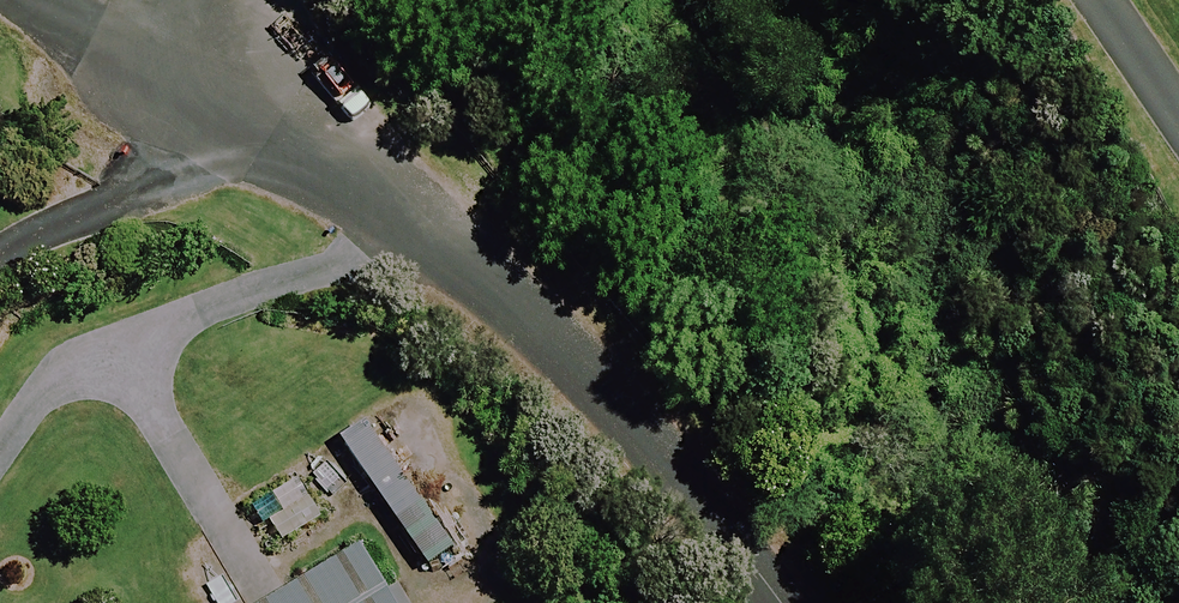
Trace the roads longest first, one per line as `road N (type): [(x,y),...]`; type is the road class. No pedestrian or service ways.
road 1 (residential): [(773,602),(629,432),(474,270),(290,141),(176,77)]
road 2 (residential): [(176,77),(39,0)]

